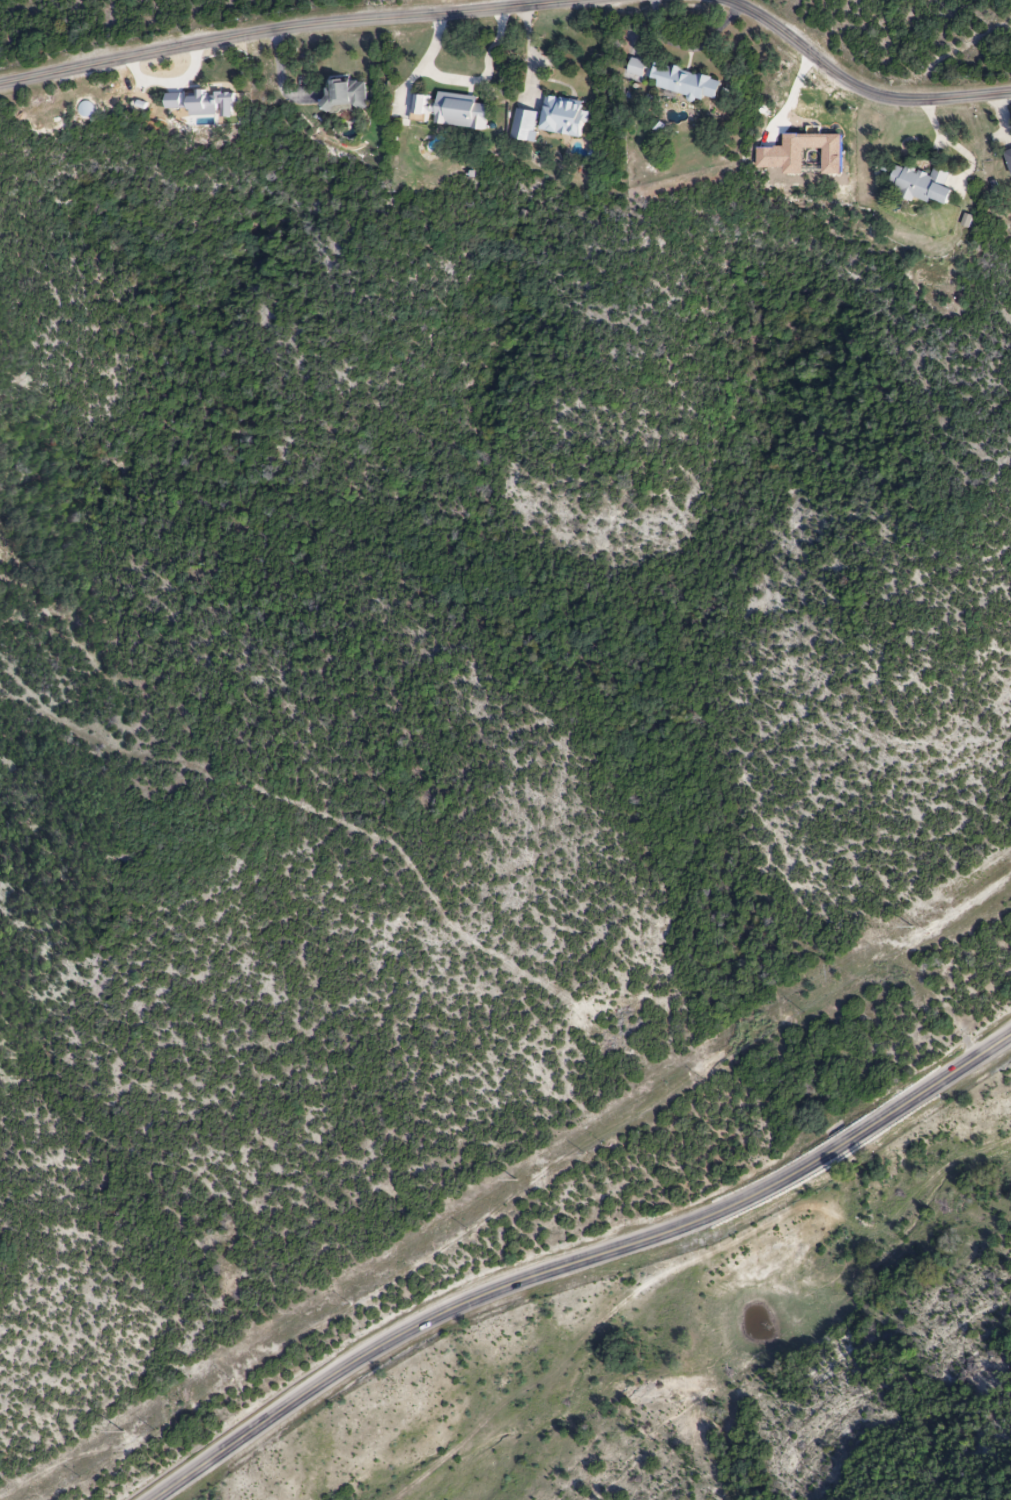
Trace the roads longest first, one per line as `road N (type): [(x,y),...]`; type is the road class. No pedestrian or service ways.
road 1 (primary): [(162,1499),(460,1309),(791,1177),(1010,1036)]
road 2 (residential): [(557,0),(177,47),(0,84)]
road 3 (residential): [(1010,93),(927,101),(872,93),(728,0)]

